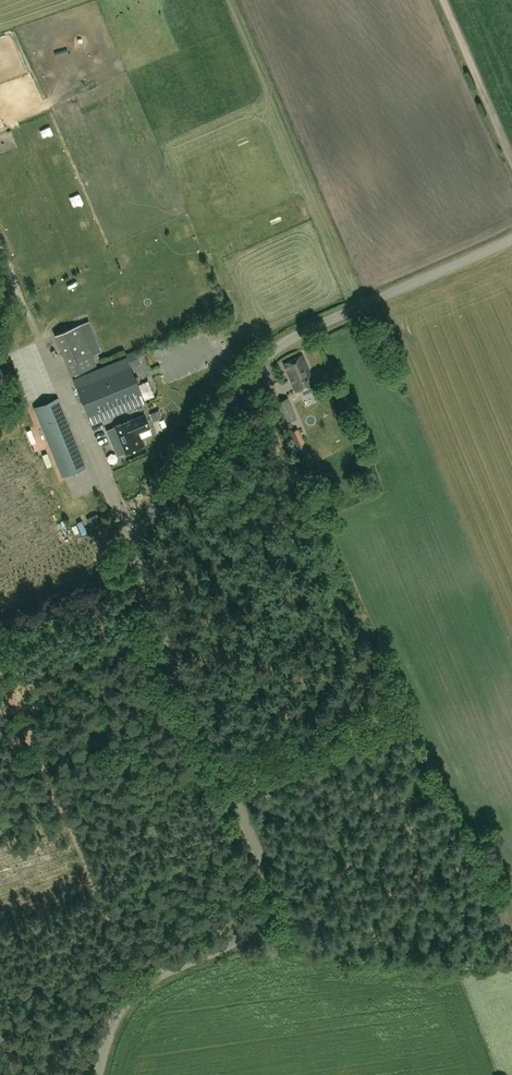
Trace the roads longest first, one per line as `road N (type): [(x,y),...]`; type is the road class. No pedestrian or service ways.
road 1 (unclassified): [(97,1074),(131,994),(246,933),(265,901),(260,859),(135,560),(141,528),(245,384)]
road 2 (track): [(135,541),(0,234)]
road 3 (unclassified): [(245,384),(293,337),(511,237)]
road 4 (track): [(220,767),(400,701)]
road 5 (unclassified): [(511,164),(441,0)]

